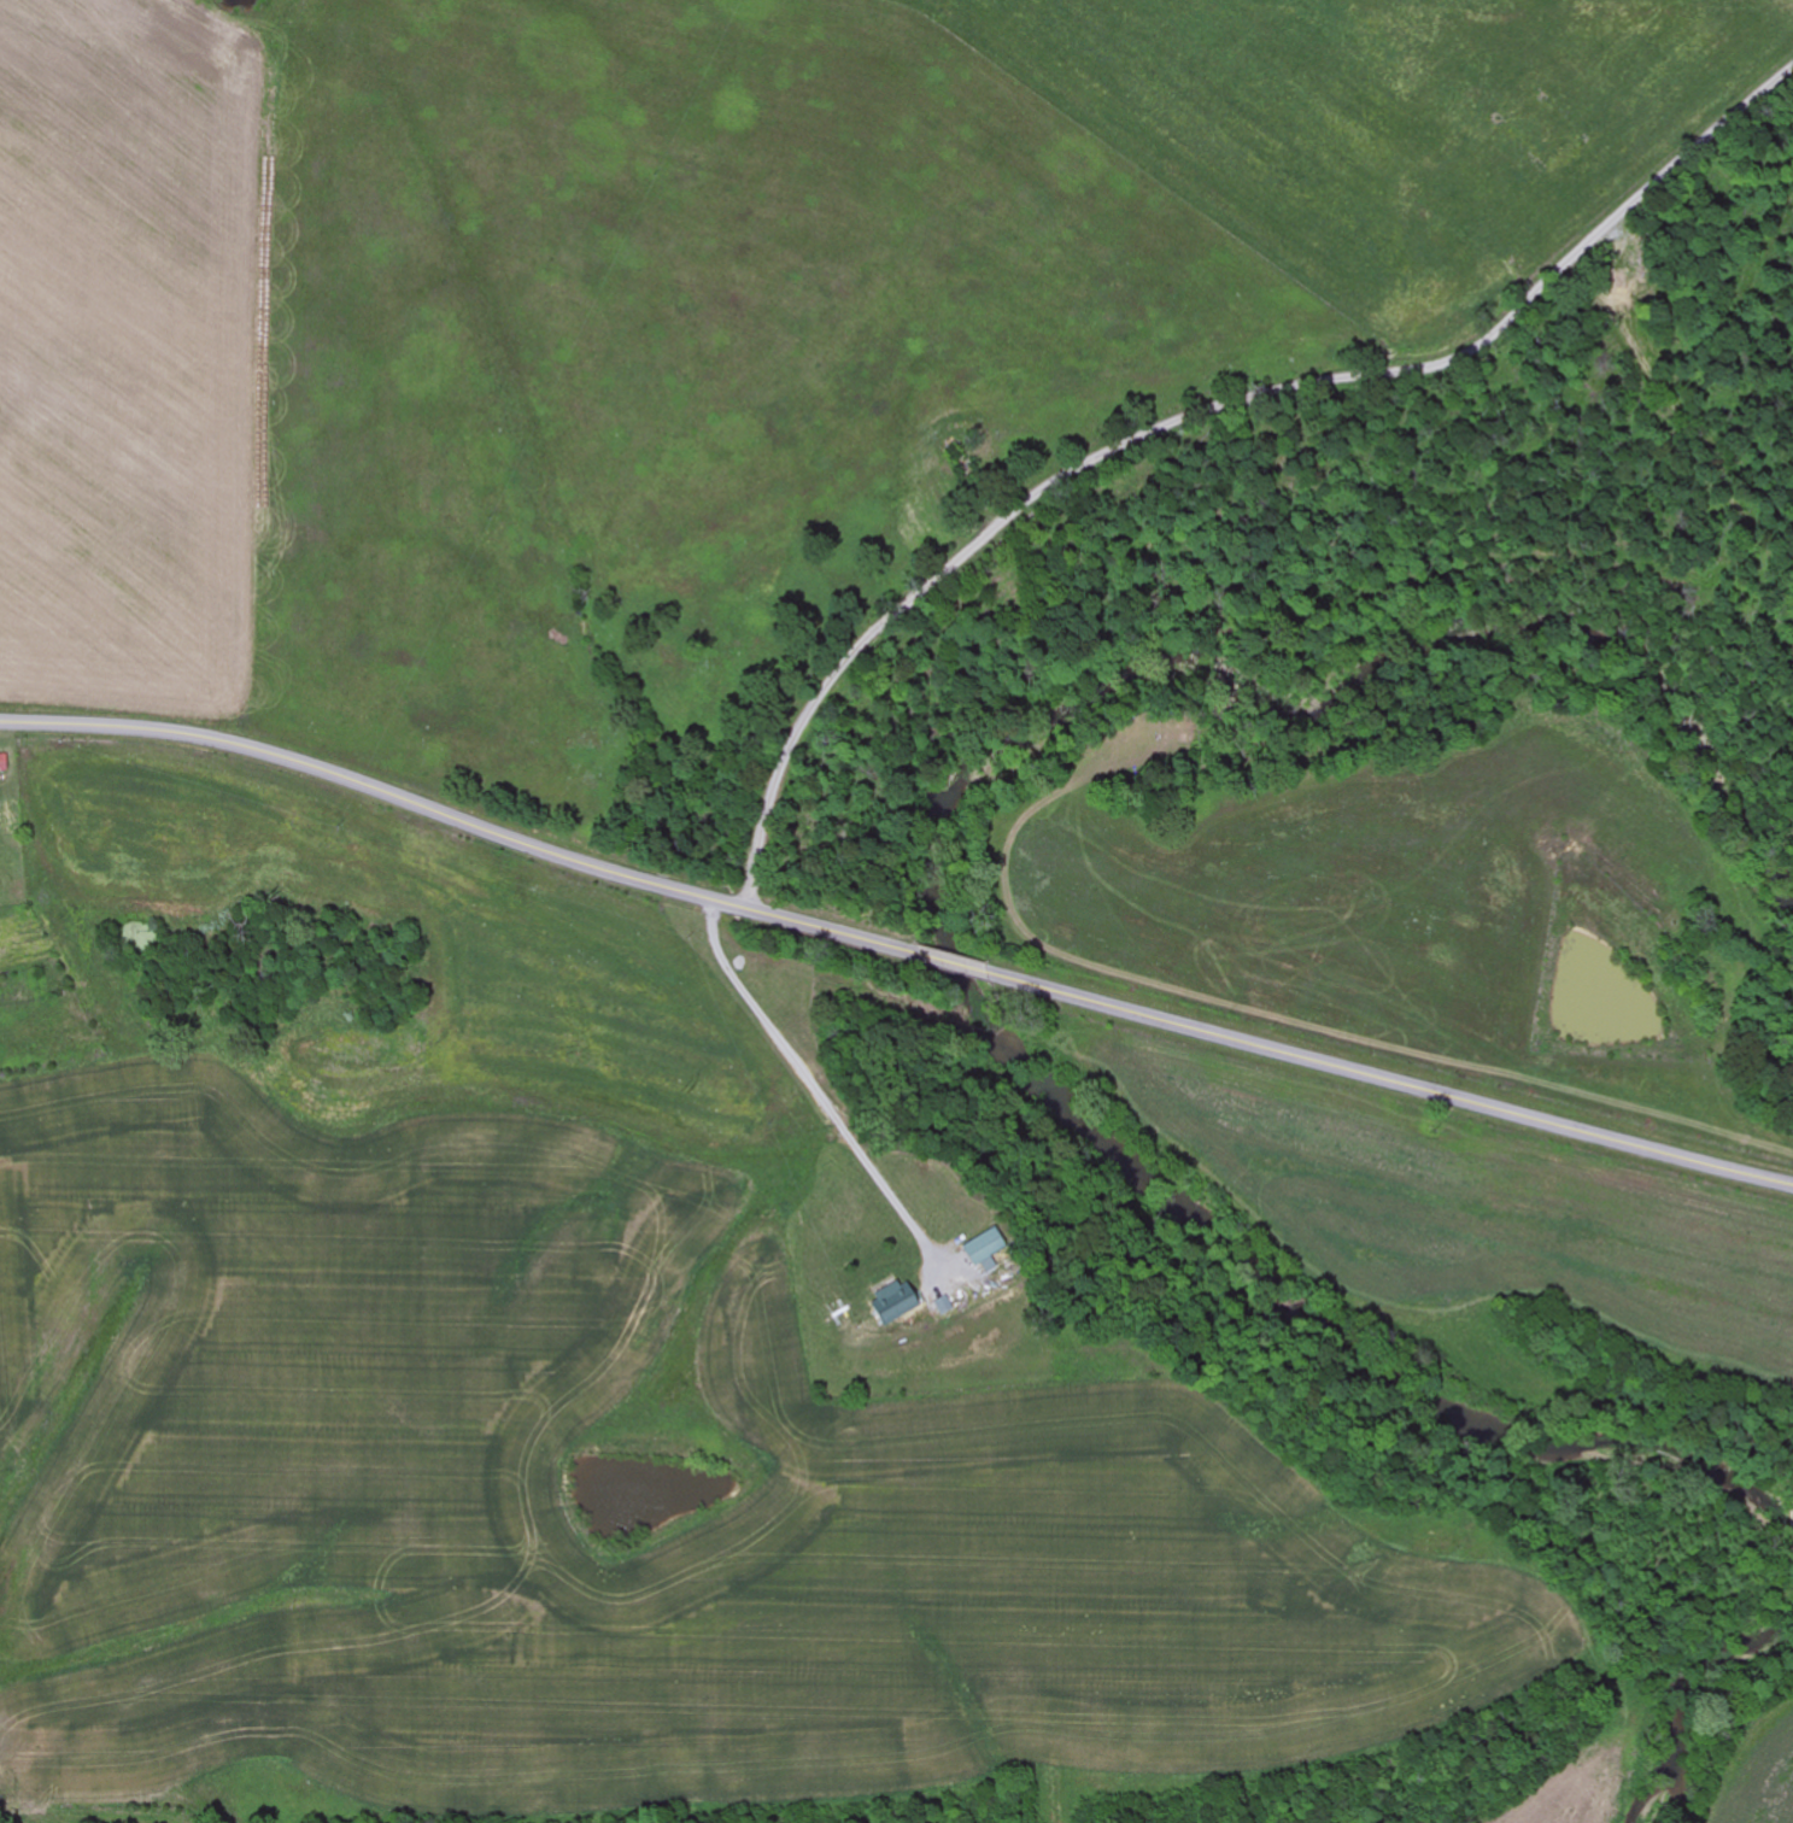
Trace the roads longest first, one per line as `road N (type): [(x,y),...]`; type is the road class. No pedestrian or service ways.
road 1 (secondary): [(1792,1183),(693,892),(279,754),(139,727),(0,721)]
road 2 (residential): [(746,907),(778,763),(827,675),(1037,497),(1104,458),(1272,395),(1453,361),(1492,338),(1792,71)]

